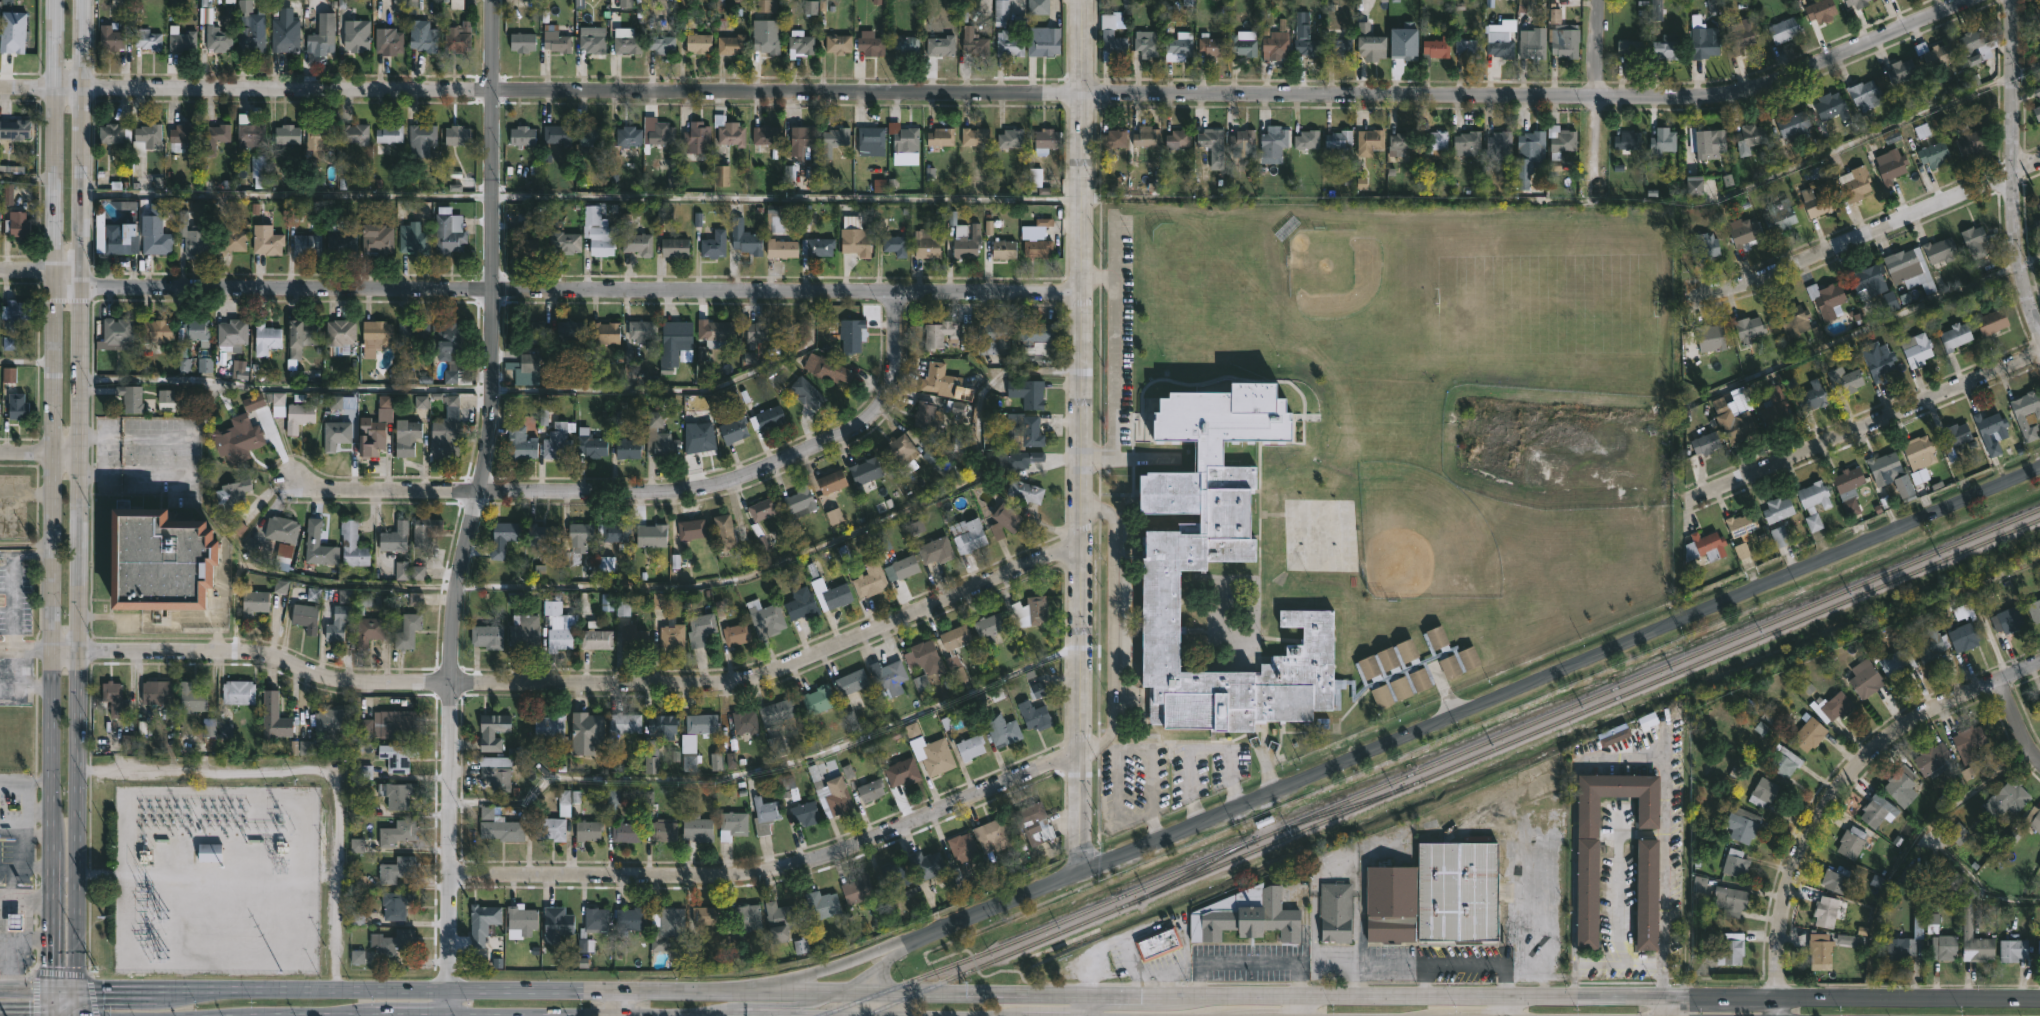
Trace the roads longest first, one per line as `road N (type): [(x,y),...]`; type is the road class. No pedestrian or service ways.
road 1 (residential): [(1970,0),(1724,98),(0,89)]
road 2 (residential): [(1086,291),(286,289),(0,273)]
road 3 (tertiary): [(2039,466),(1081,873)]
road 4 (secondary): [(57,0),(50,989)]
road 5 (tertiary): [(1084,0),(1083,745)]
road 6 (residential): [(893,291),(895,341),(883,403),(823,447),(742,478),(682,490),(335,495),(293,477)]
road 7 (residential): [(491,0),(493,388),(459,595),(453,685)]
road 8 (residential): [(1083,745),(865,843),(758,872),(449,872)]
road 9 (residential): [(1084,545),(804,666),(751,681),(453,685)]
road 10 (secondary): [(79,650),(82,0)]
road 11 (secondary): [(1774,995),(1159,995)]
road 12 (residential): [(2039,663),(1922,718),(1821,811),(1785,901),(1774,995)]
road 13 (secondary): [(848,995),(447,991)]
road 14 (residential): [(453,685),(331,681),(250,655),(79,650)]
road 15 (residential): [(2039,352),(1691,500)]
road 16 (residential): [(2039,161),(1800,268),(1694,297)]
road 17 (secondary): [(447,991),(78,990)]
road 18 (secondary): [(78,990),(79,650)]
road 19 (residential): [(2013,0),(2011,234),(2039,330)]
road 20 (secondary): [(2039,997),(1774,995)]
road 21 (secondary): [(1089,995),(848,995)]
road 22 (residential): [(1598,0),(1593,198)]
road 23 (tertiary): [(1081,873),(904,945)]
road 24 (residential): [(453,685),(449,872)]
road 25 (tertiary): [(904,945),(748,993)]
road 26 (secondary): [(712,1015),(735,1006),(808,1006),(848,995)]
road 27 (tertiary): [(1083,745),(1081,873)]

